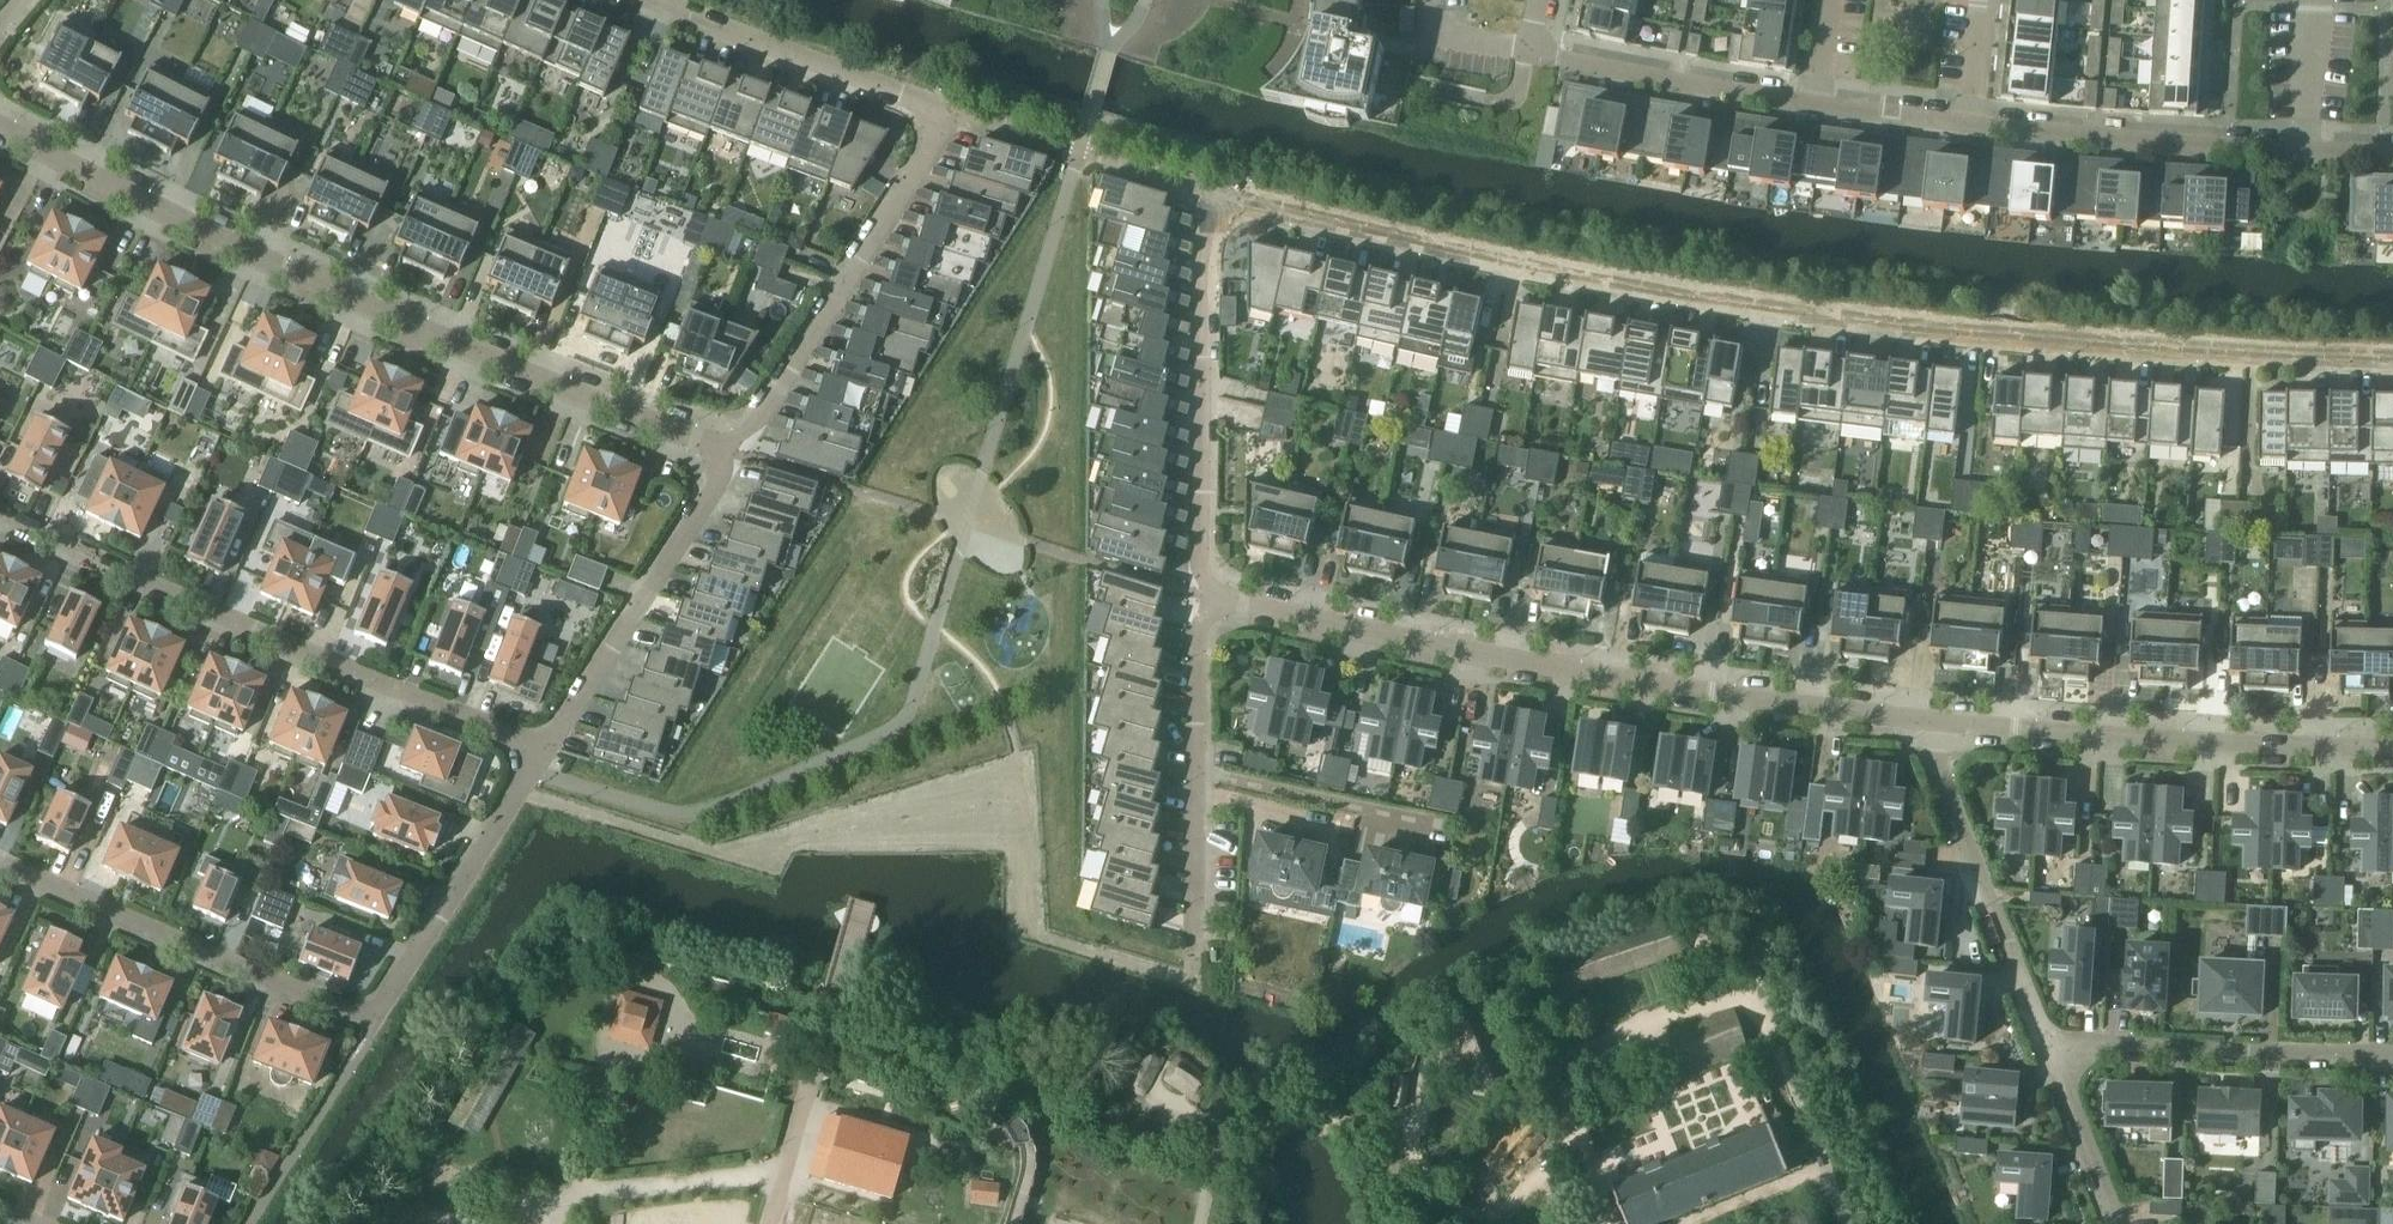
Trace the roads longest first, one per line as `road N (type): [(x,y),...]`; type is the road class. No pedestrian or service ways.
road 1 (residential): [(2392,359),(2071,343),(1833,318),(1306,221),(1216,196)]
road 2 (residential): [(720,448),(537,378),(113,188),(0,128)]
road 3 (residential): [(0,852),(385,1019),(548,751)]
road 4 (residential): [(1929,722),(1560,674),(1218,605)]
road 5 (residential): [(548,751),(169,597),(0,514)]
road 6 (residential): [(2392,751),(2201,746),(1929,722)]
road 7 (residential): [(1218,605),(1201,563),(1216,196)]
road 8 (residential): [(934,104),(931,135),(762,415),(720,448)]
road 9 (residential): [(1196,955),(1200,643),(1218,605)]
road 10 (residential): [(720,448),(716,487),(548,751)]
road 11 (residential): [(1929,722),(1938,766),(2050,1052)]
road 12 (residential): [(2050,1052),(2392,1057)]
road 13 (residential): [(2305,153),(1973,125)]
road 14 (residential): [(934,104),(655,0)]
road 15 (residential): [(1216,196),(934,104)]
road 16 (residential): [(1813,103),(1530,52)]
road 17 (residential): [(2050,1052),(2117,1223)]
road 18 (residential): [(1973,125),(1813,103)]
road 19 (residential): [(2305,153),(2314,0)]
road 20 (residential): [(1530,52),(1439,32),(1430,26),(1429,0)]
road 21 (residential): [(1973,125),(1985,0)]

